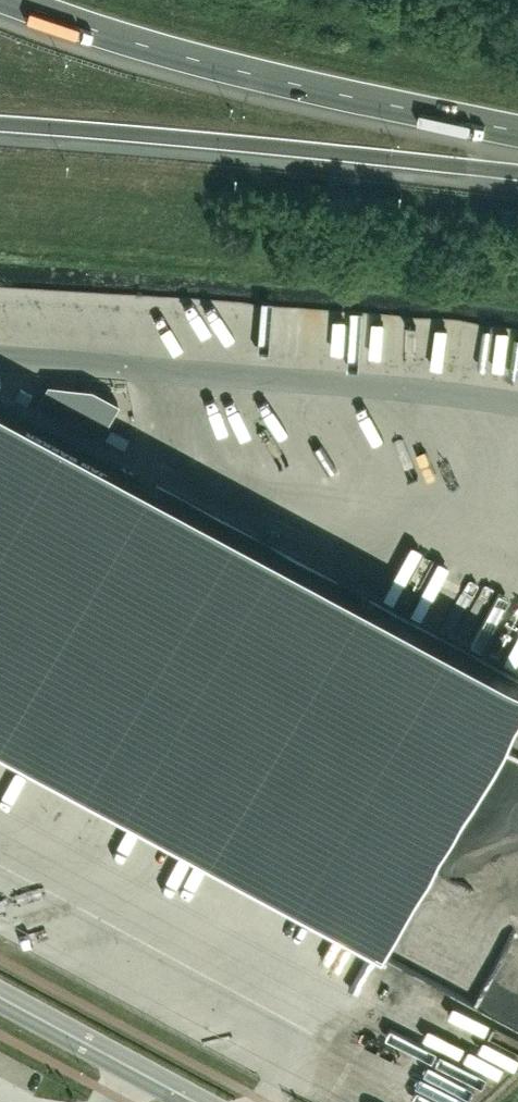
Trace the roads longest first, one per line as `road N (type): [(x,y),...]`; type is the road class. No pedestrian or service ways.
road 1 (motorway): [(11,0),(195,59),(517,131)]
road 2 (motorway): [(0,126),(517,169)]
road 3 (secondary): [(195,1101),(0,997)]

